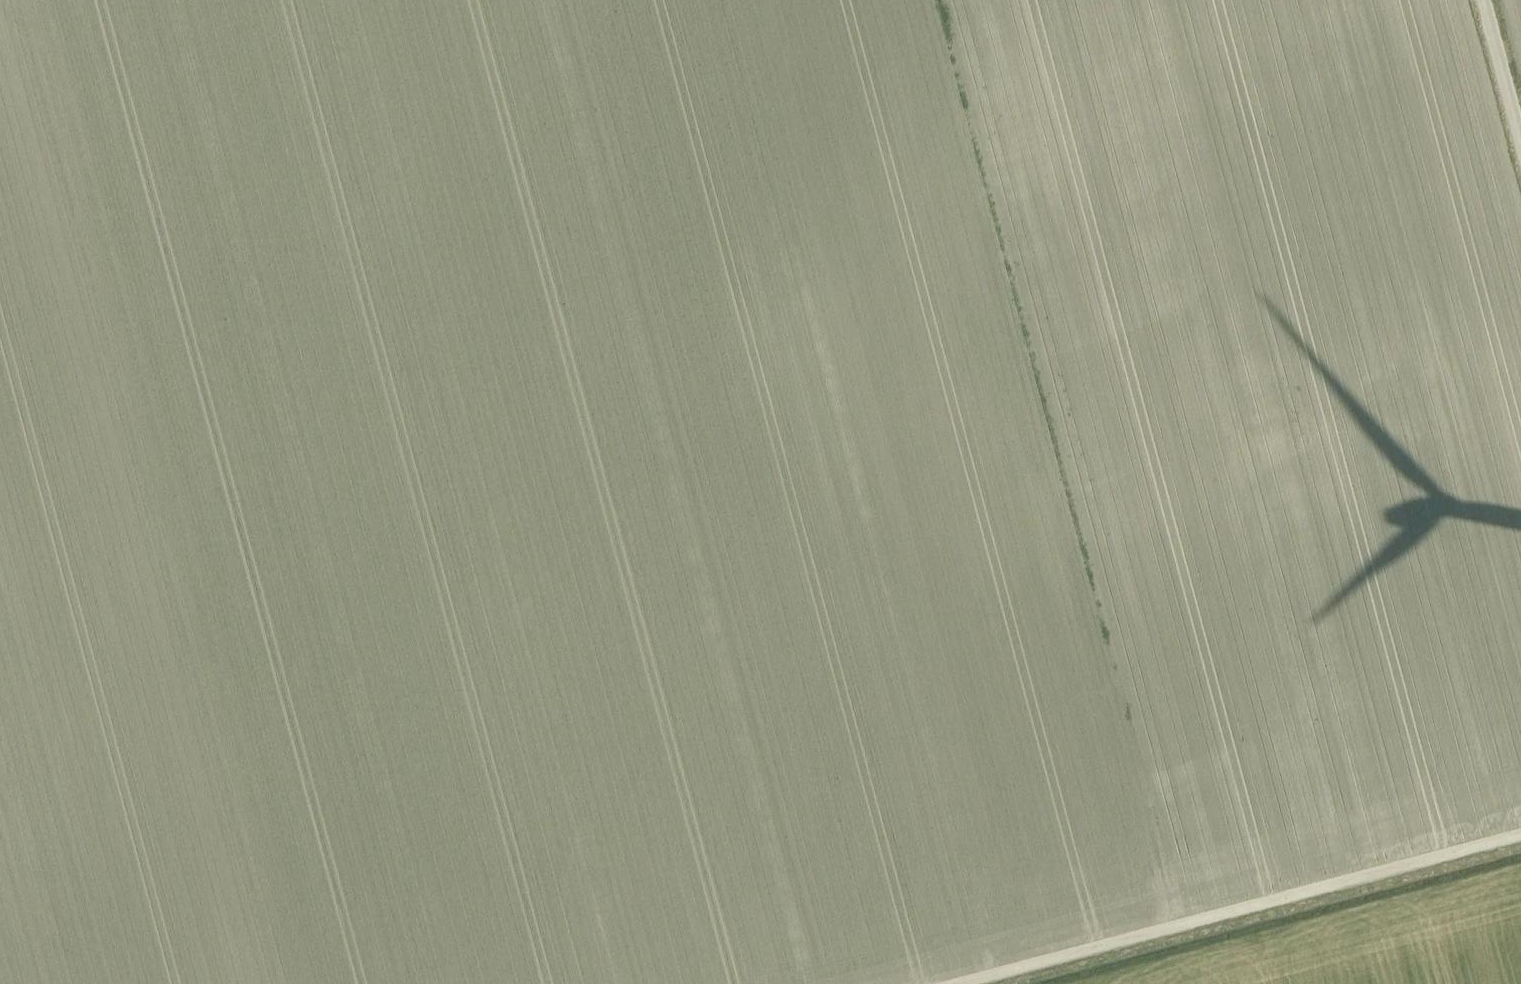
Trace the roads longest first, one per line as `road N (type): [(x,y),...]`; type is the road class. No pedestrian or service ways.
road 1 (track): [(1520,836),(959,983)]
road 2 (track): [(1485,0),(1520,137)]

